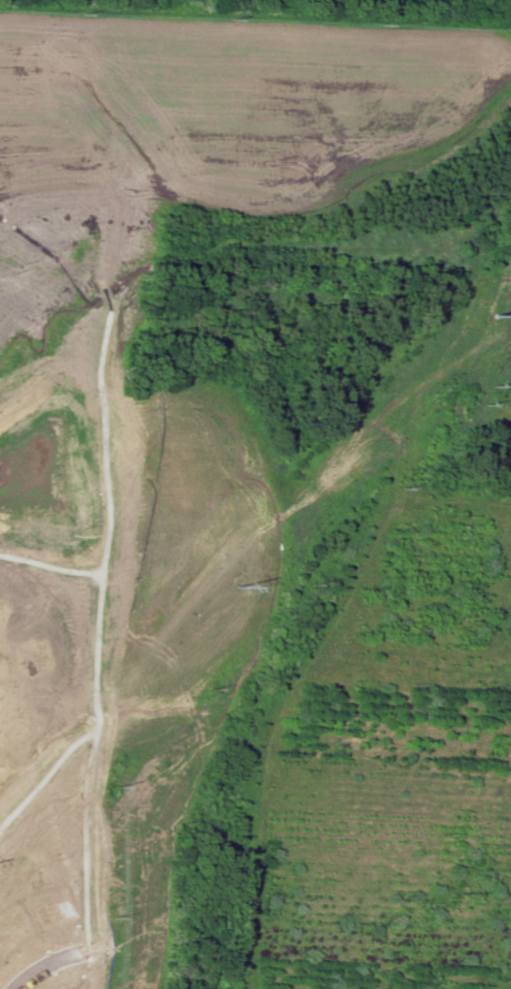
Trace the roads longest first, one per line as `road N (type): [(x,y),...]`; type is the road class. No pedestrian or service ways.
road 1 (residential): [(318,731),(510,740)]

